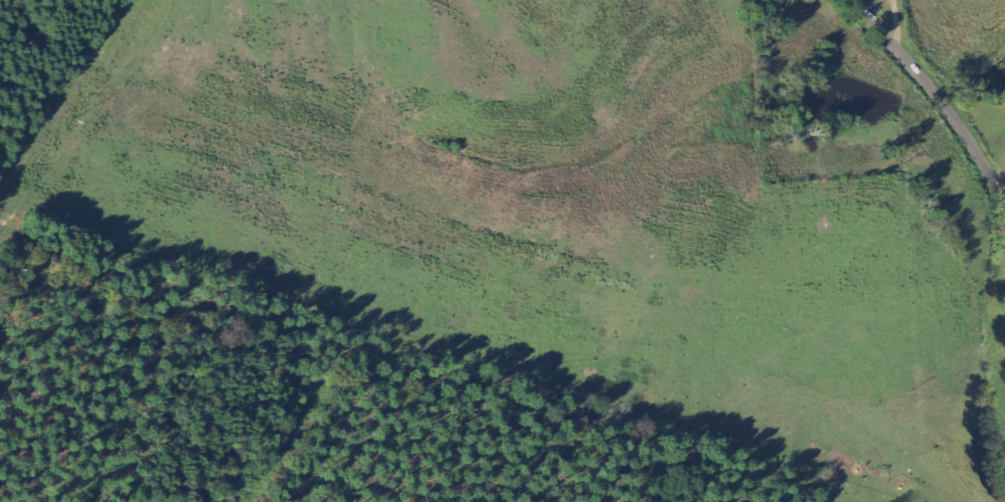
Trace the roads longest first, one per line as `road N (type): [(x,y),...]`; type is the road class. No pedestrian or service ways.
road 1 (residential): [(1004,210),(983,164),(928,89),(849,0)]

